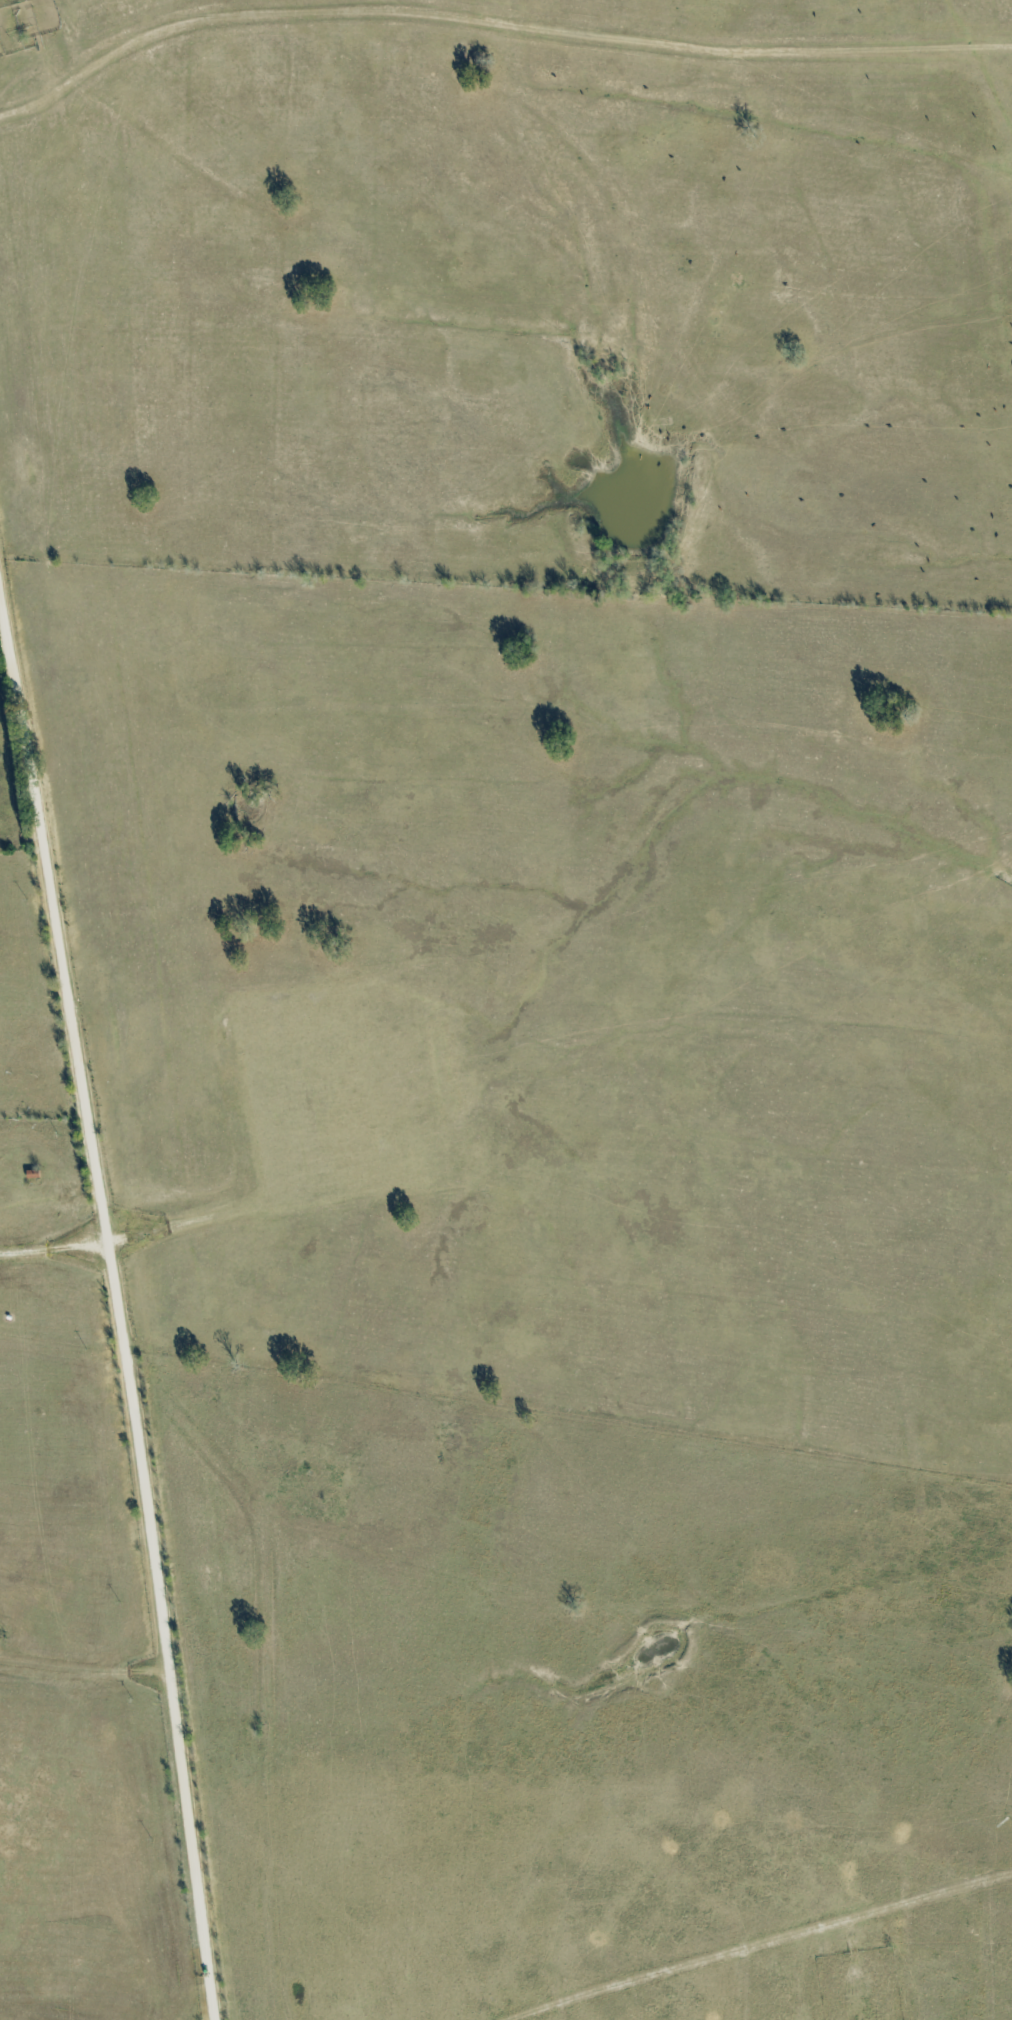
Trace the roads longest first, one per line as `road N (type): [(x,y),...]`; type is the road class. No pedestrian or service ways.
road 1 (residential): [(0,592),(135,1400),(218,2019)]
road 2 (track): [(1011,51),(577,32),(327,4),(199,20),(111,53),(57,91),(0,115)]

